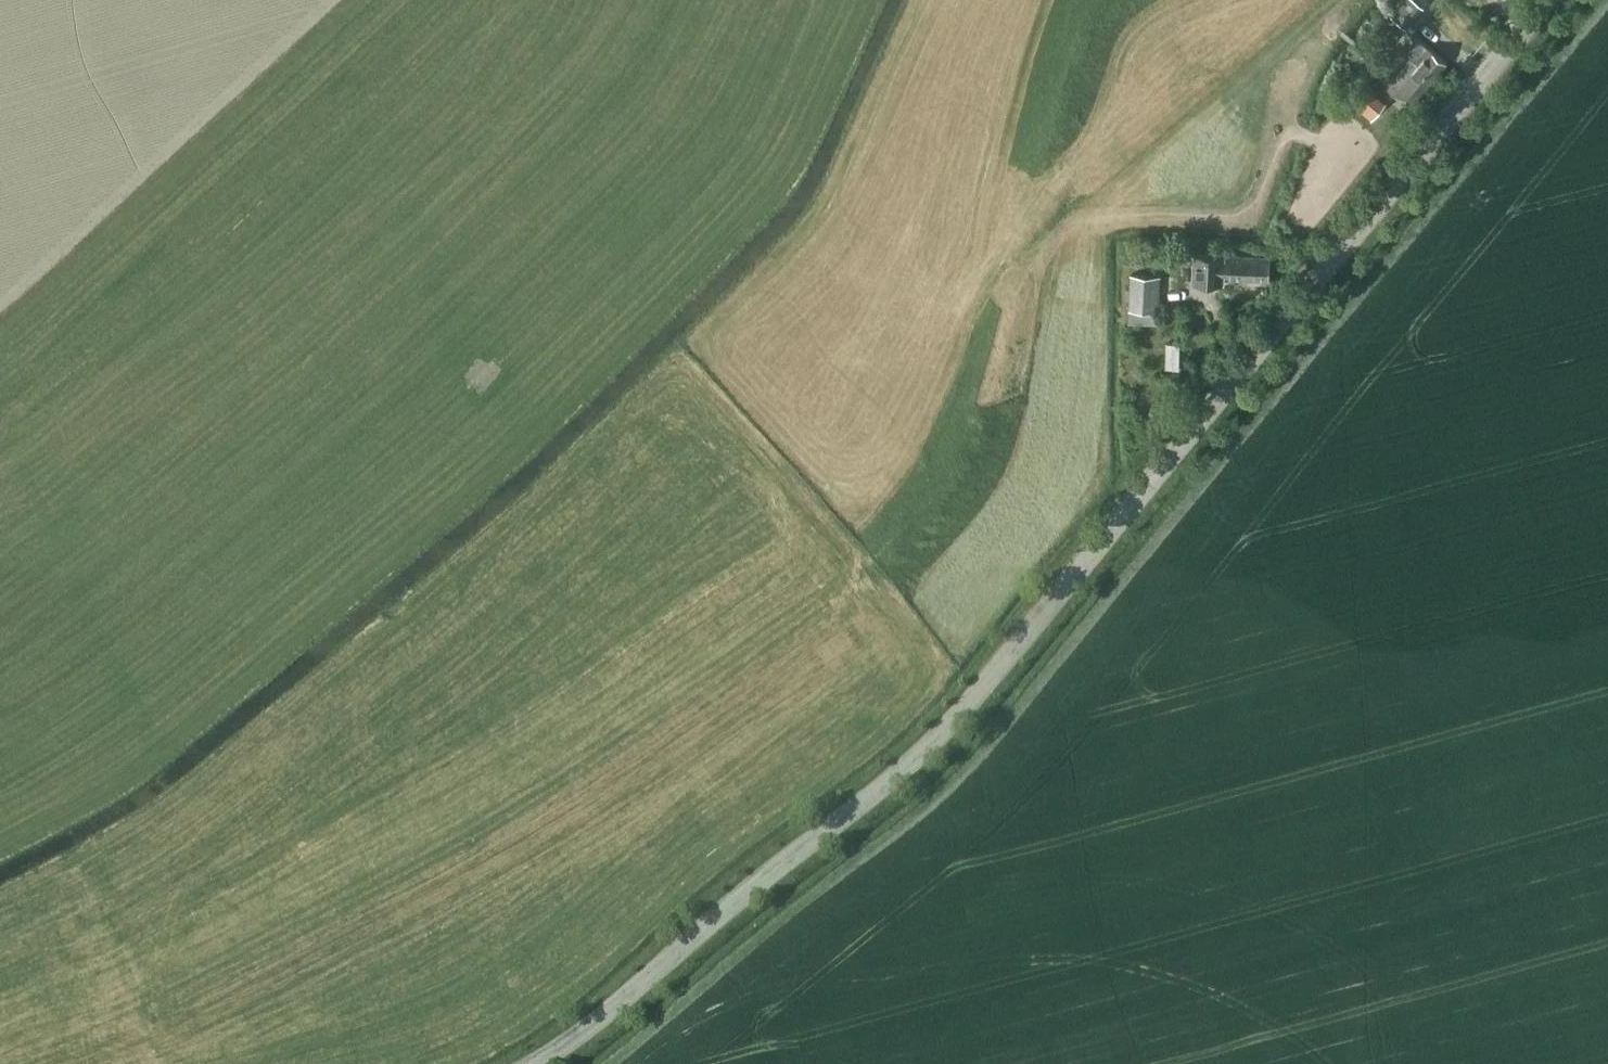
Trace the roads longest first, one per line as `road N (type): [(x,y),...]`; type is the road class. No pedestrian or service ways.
road 1 (unclassified): [(531,1063),(919,758),(1543,0)]

